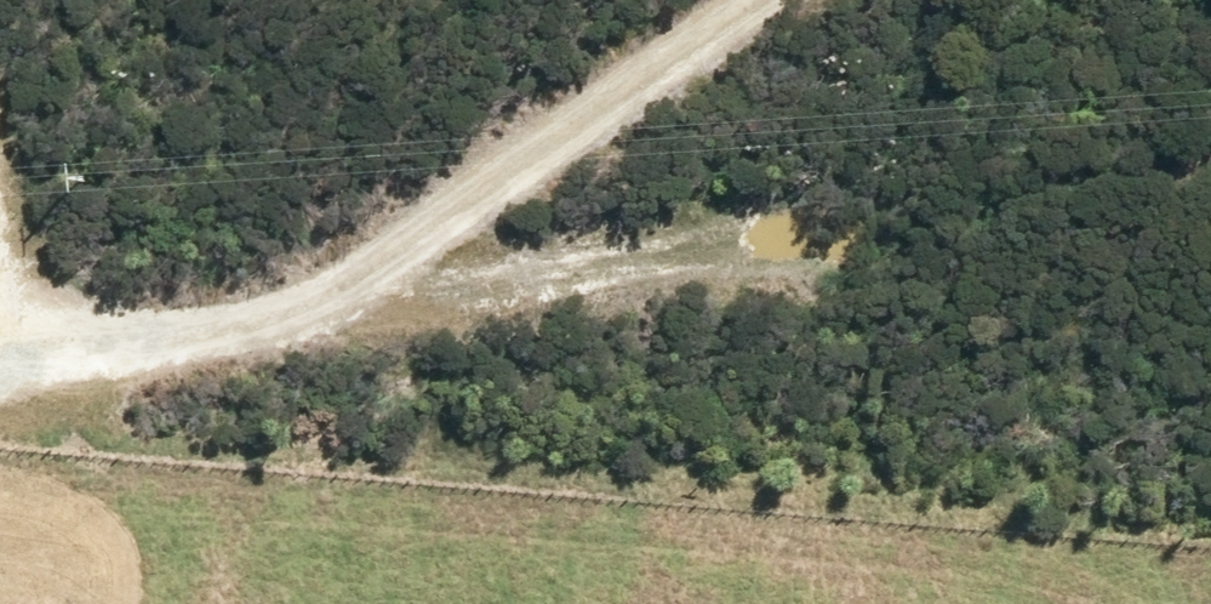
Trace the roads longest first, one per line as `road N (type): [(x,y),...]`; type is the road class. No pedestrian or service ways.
road 1 (track): [(0,165),(14,299),(115,334),(358,288),(767,0)]
road 2 (track): [(358,288),(1210,140)]

